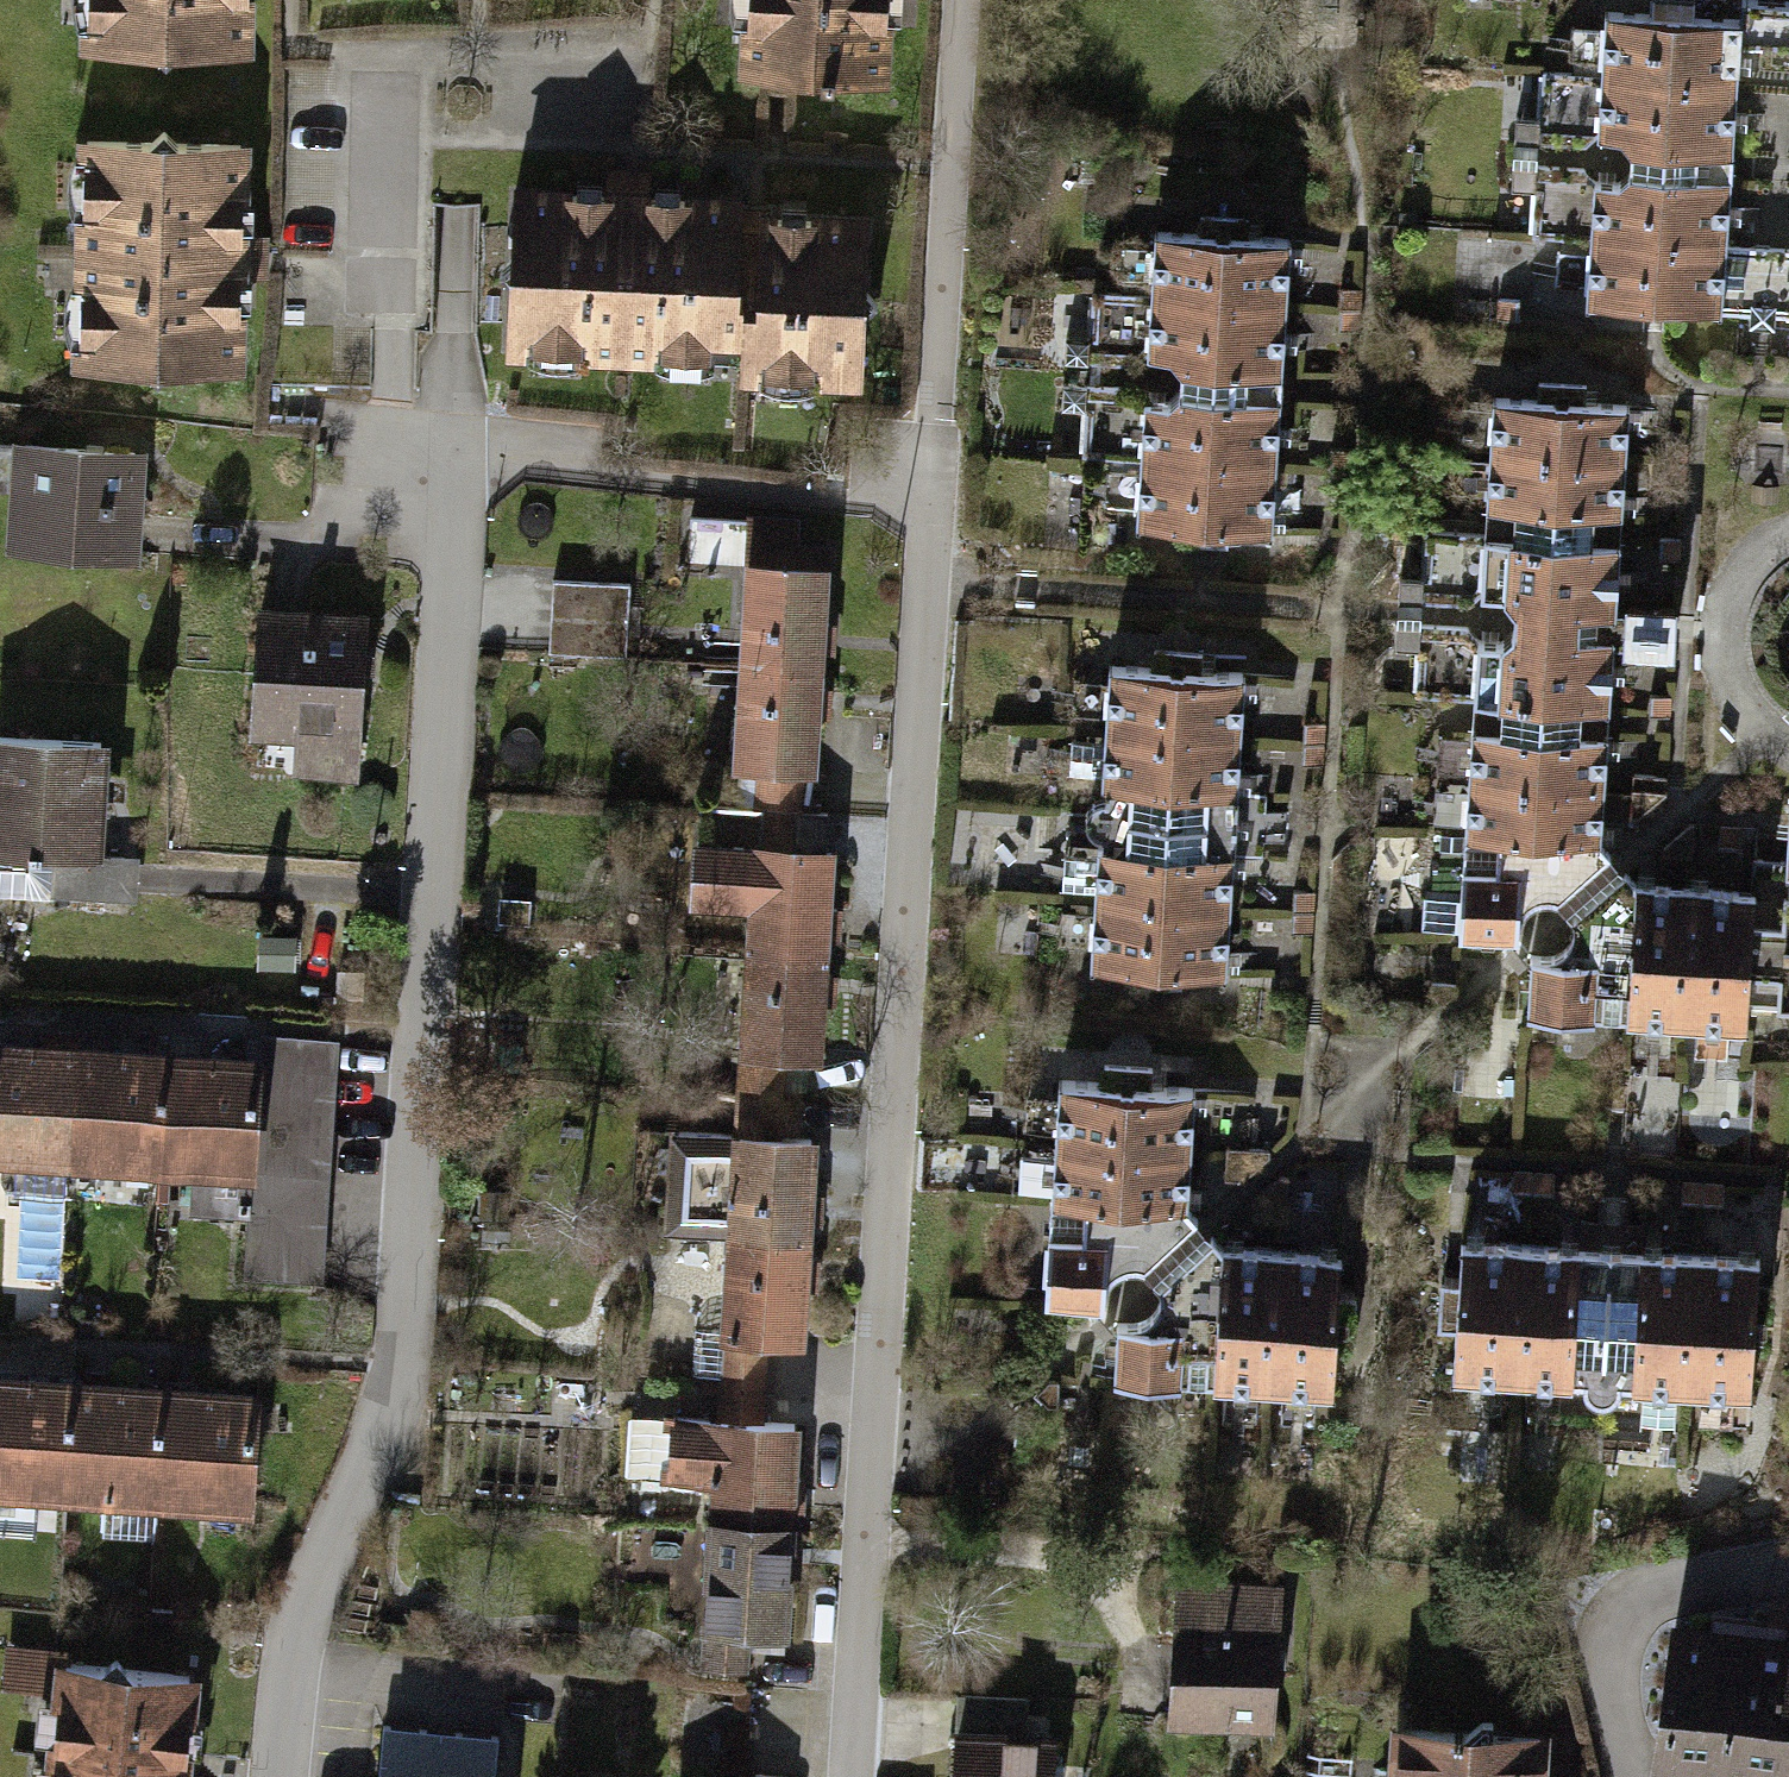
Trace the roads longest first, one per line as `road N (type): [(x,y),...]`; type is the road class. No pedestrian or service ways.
road 1 (residential): [(849,1776),(960,0)]
road 2 (residential): [(283,1776),(292,1691),(314,1606),(394,1414),(405,1337),(434,943),(443,453)]

